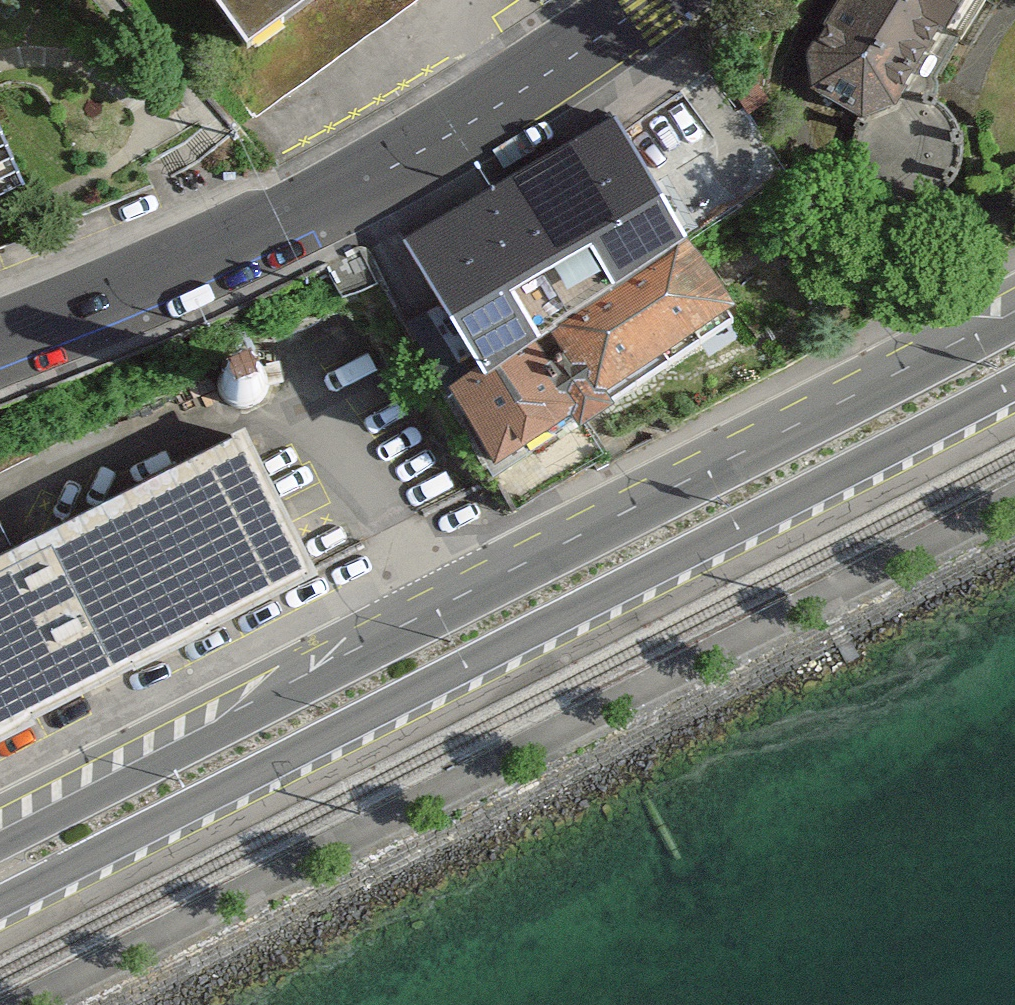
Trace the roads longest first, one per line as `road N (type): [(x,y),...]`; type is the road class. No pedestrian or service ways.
road 1 (primary): [(0,901),(1014,380)]
road 2 (primary): [(1014,311),(0,831)]
road 3 (tertiary): [(0,334),(427,147),(649,0)]

